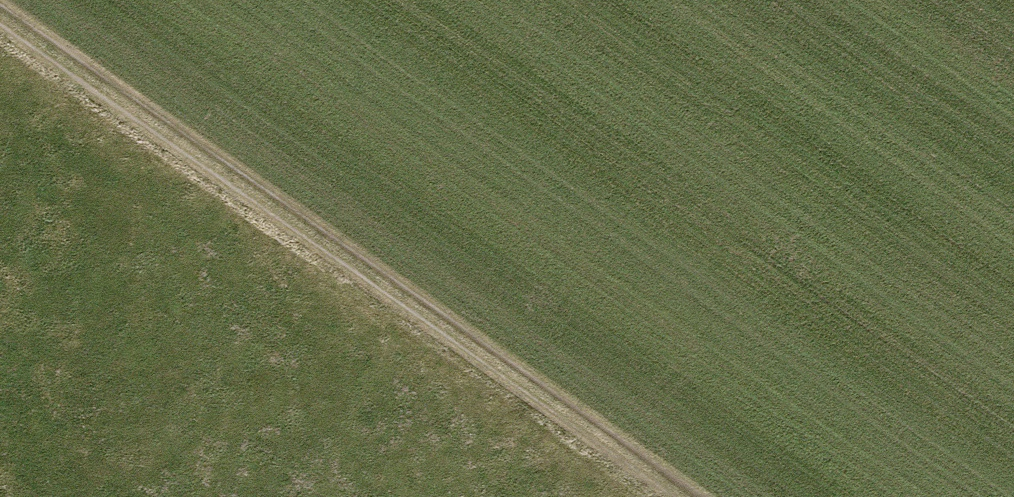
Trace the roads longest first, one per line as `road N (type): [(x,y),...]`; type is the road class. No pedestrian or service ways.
road 1 (track): [(0,13),(687,496)]
road 2 (track): [(627,496),(71,119),(9,92)]

